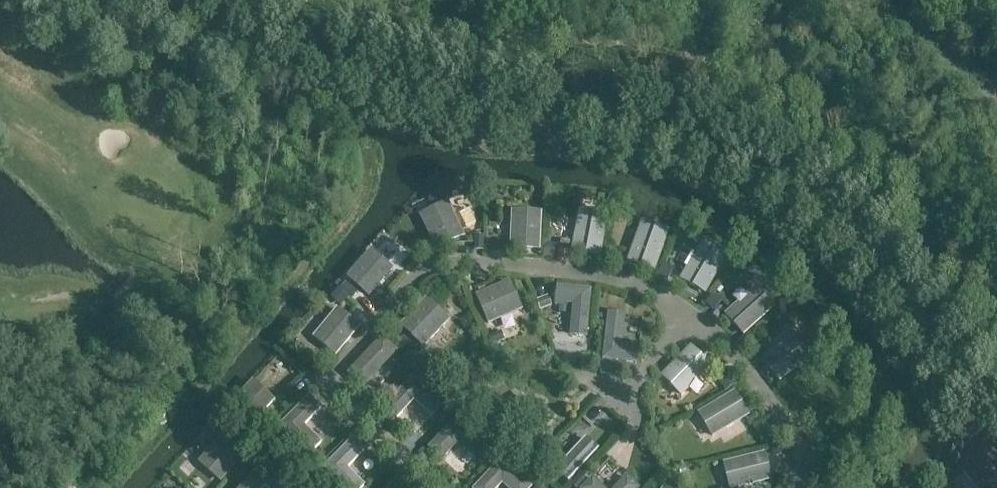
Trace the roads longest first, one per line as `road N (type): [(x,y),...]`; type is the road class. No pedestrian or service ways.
road 1 (tertiary): [(996,458),(854,262),(773,192),(673,147),(451,115),(377,94),(260,39),(206,0)]

